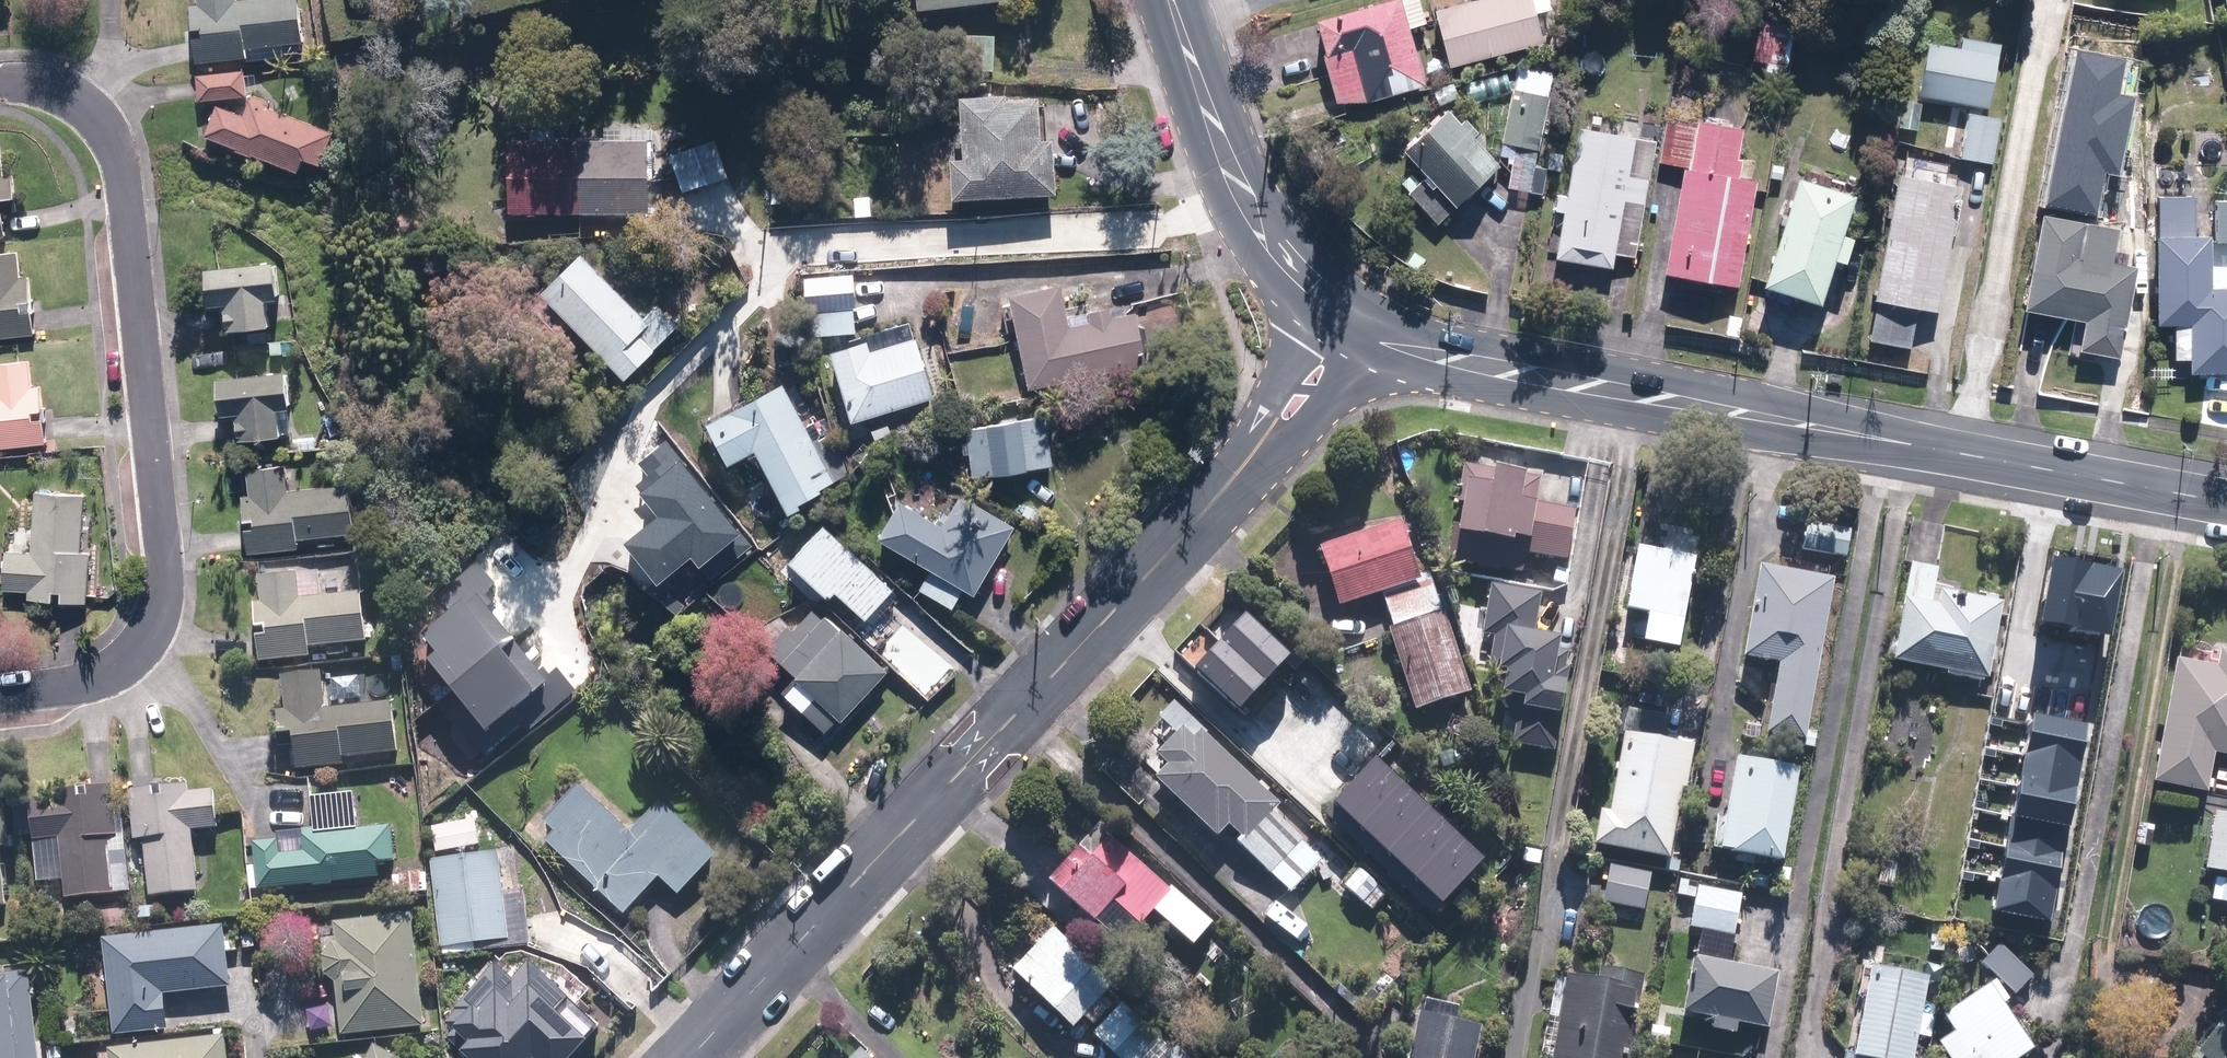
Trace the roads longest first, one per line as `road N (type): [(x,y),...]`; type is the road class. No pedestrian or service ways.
road 1 (tertiary): [(691,1057),(1178,545),(1360,333)]
road 2 (secondary): [(1360,333),(1633,395),(2226,503)]
road 3 (residential): [(0,85),(55,87),(91,103),(116,147),(166,586),(144,649),(107,682),(0,693)]
road 4 (secondary): [(1170,0),(1202,102),(1264,249),(1308,297),(1360,333)]

